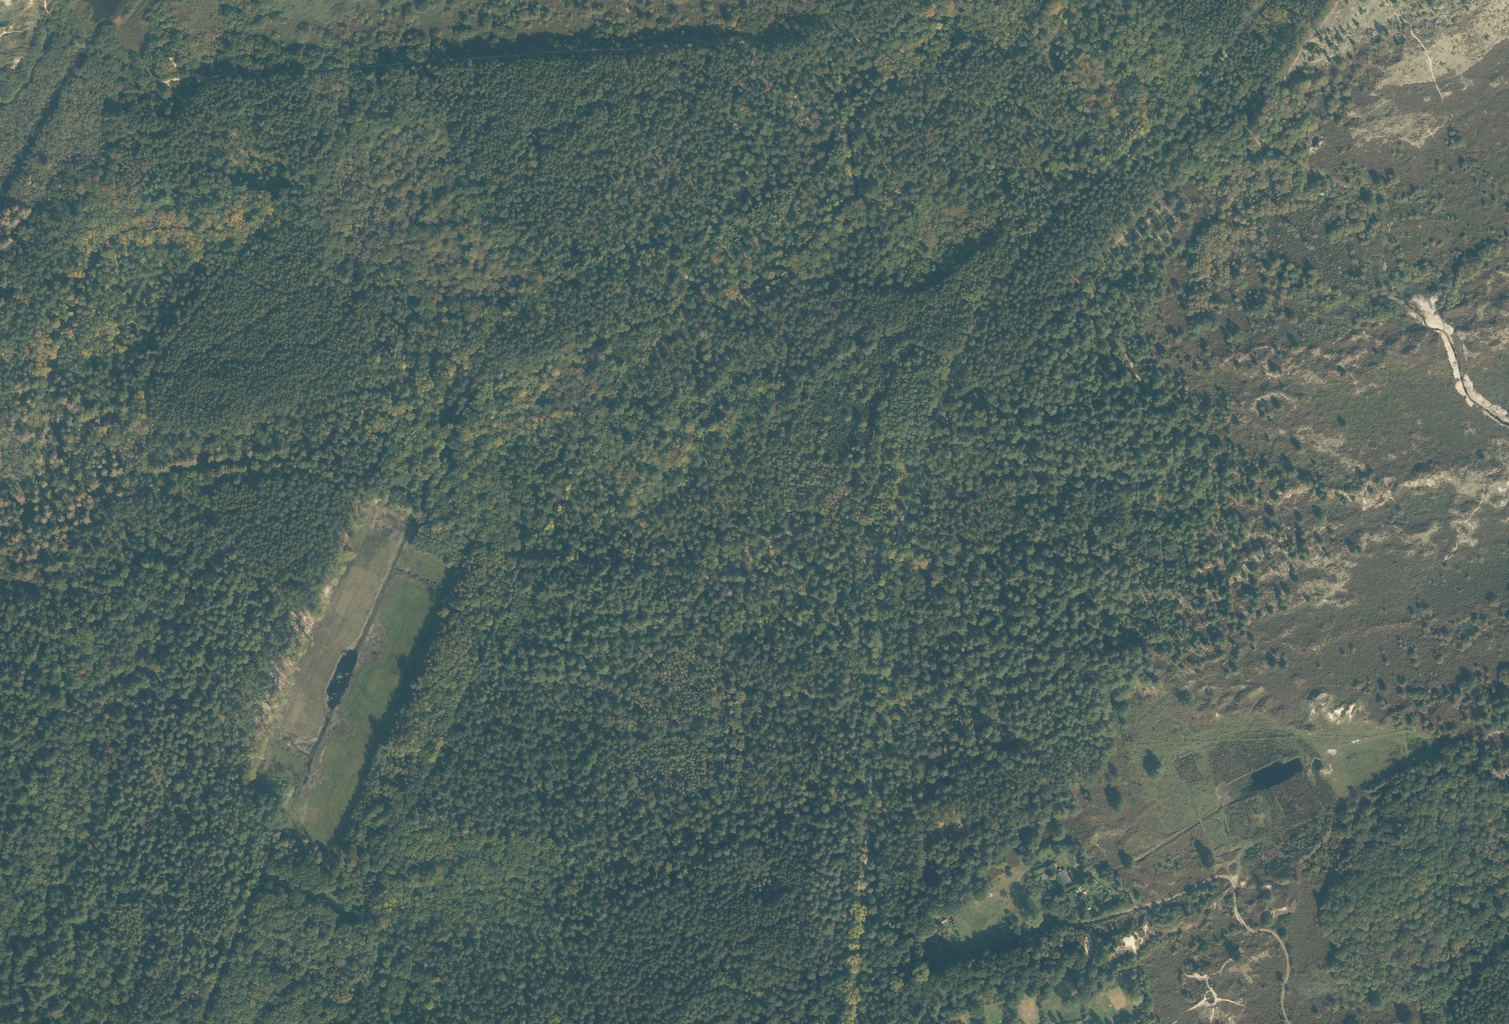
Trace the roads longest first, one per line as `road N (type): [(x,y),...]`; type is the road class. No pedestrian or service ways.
road 1 (track): [(1014,898),(1028,940),(1049,927),(1107,918),(1230,879),(1244,927),(1271,931),(1287,952),(1287,1023)]
road 2 (track): [(145,861),(148,818),(237,589),(261,576),(320,610)]
road 3 (track): [(1028,940),(856,1000)]
road 4 (track): [(578,929),(734,848)]
road 5 (track): [(578,929),(415,918)]
road 6 (track): [(734,848),(818,812),(869,812)]
road 7 (track): [(366,915),(316,1023)]

